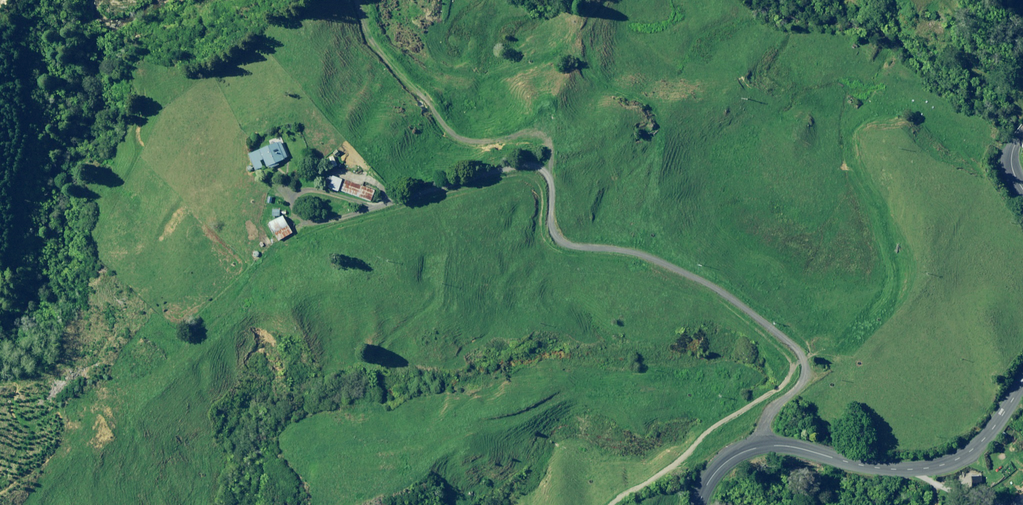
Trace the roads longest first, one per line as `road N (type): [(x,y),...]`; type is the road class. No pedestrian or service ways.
road 1 (unclassified): [(763,445),(767,417),(800,380),(800,353),(683,271),(626,250),(562,240),(550,225),(550,185),(541,170),(512,165),(287,219)]
road 2 (track): [(541,170),(543,146),(536,138),(487,137),(420,117),(363,50),(283,0)]
road 3 (unclassified): [(1022,379),(984,437),(934,466),(883,466),(763,445)]
road 4 (track): [(603,504),(663,467),(714,416),(774,379),(793,346)]

